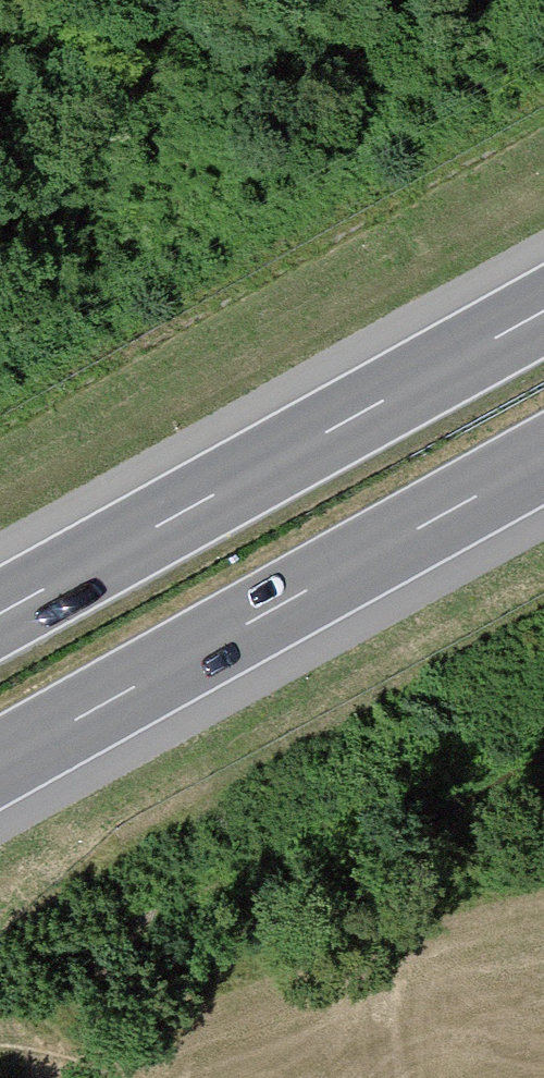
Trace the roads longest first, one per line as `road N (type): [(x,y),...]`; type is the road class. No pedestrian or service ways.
road 1 (motorway): [(0,763),(543,459)]
road 2 (motorway): [(543,311),(0,614)]
road 3 (track): [(0,1041),(543,855)]

